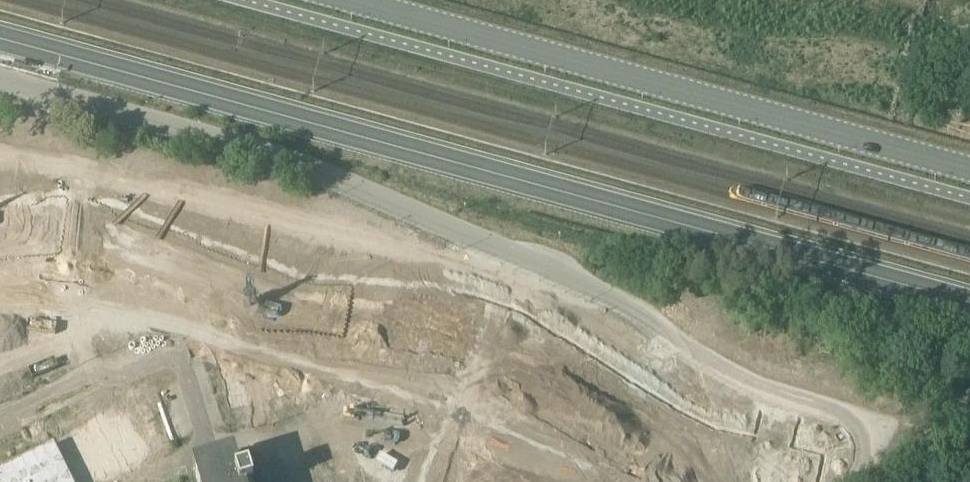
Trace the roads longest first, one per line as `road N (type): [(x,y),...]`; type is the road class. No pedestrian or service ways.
road 1 (unclassified): [(0,78),(243,145),(364,188),(632,304),(699,358),(879,436),(877,457),(859,481)]
road 2 (secondary): [(969,165),(363,0)]

